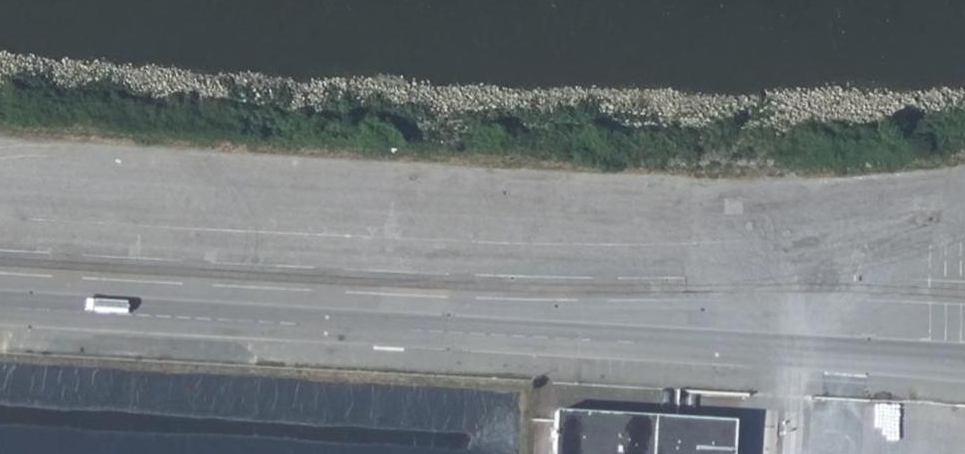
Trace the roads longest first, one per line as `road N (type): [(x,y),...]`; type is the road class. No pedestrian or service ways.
road 1 (residential): [(964,362),(0,307)]

